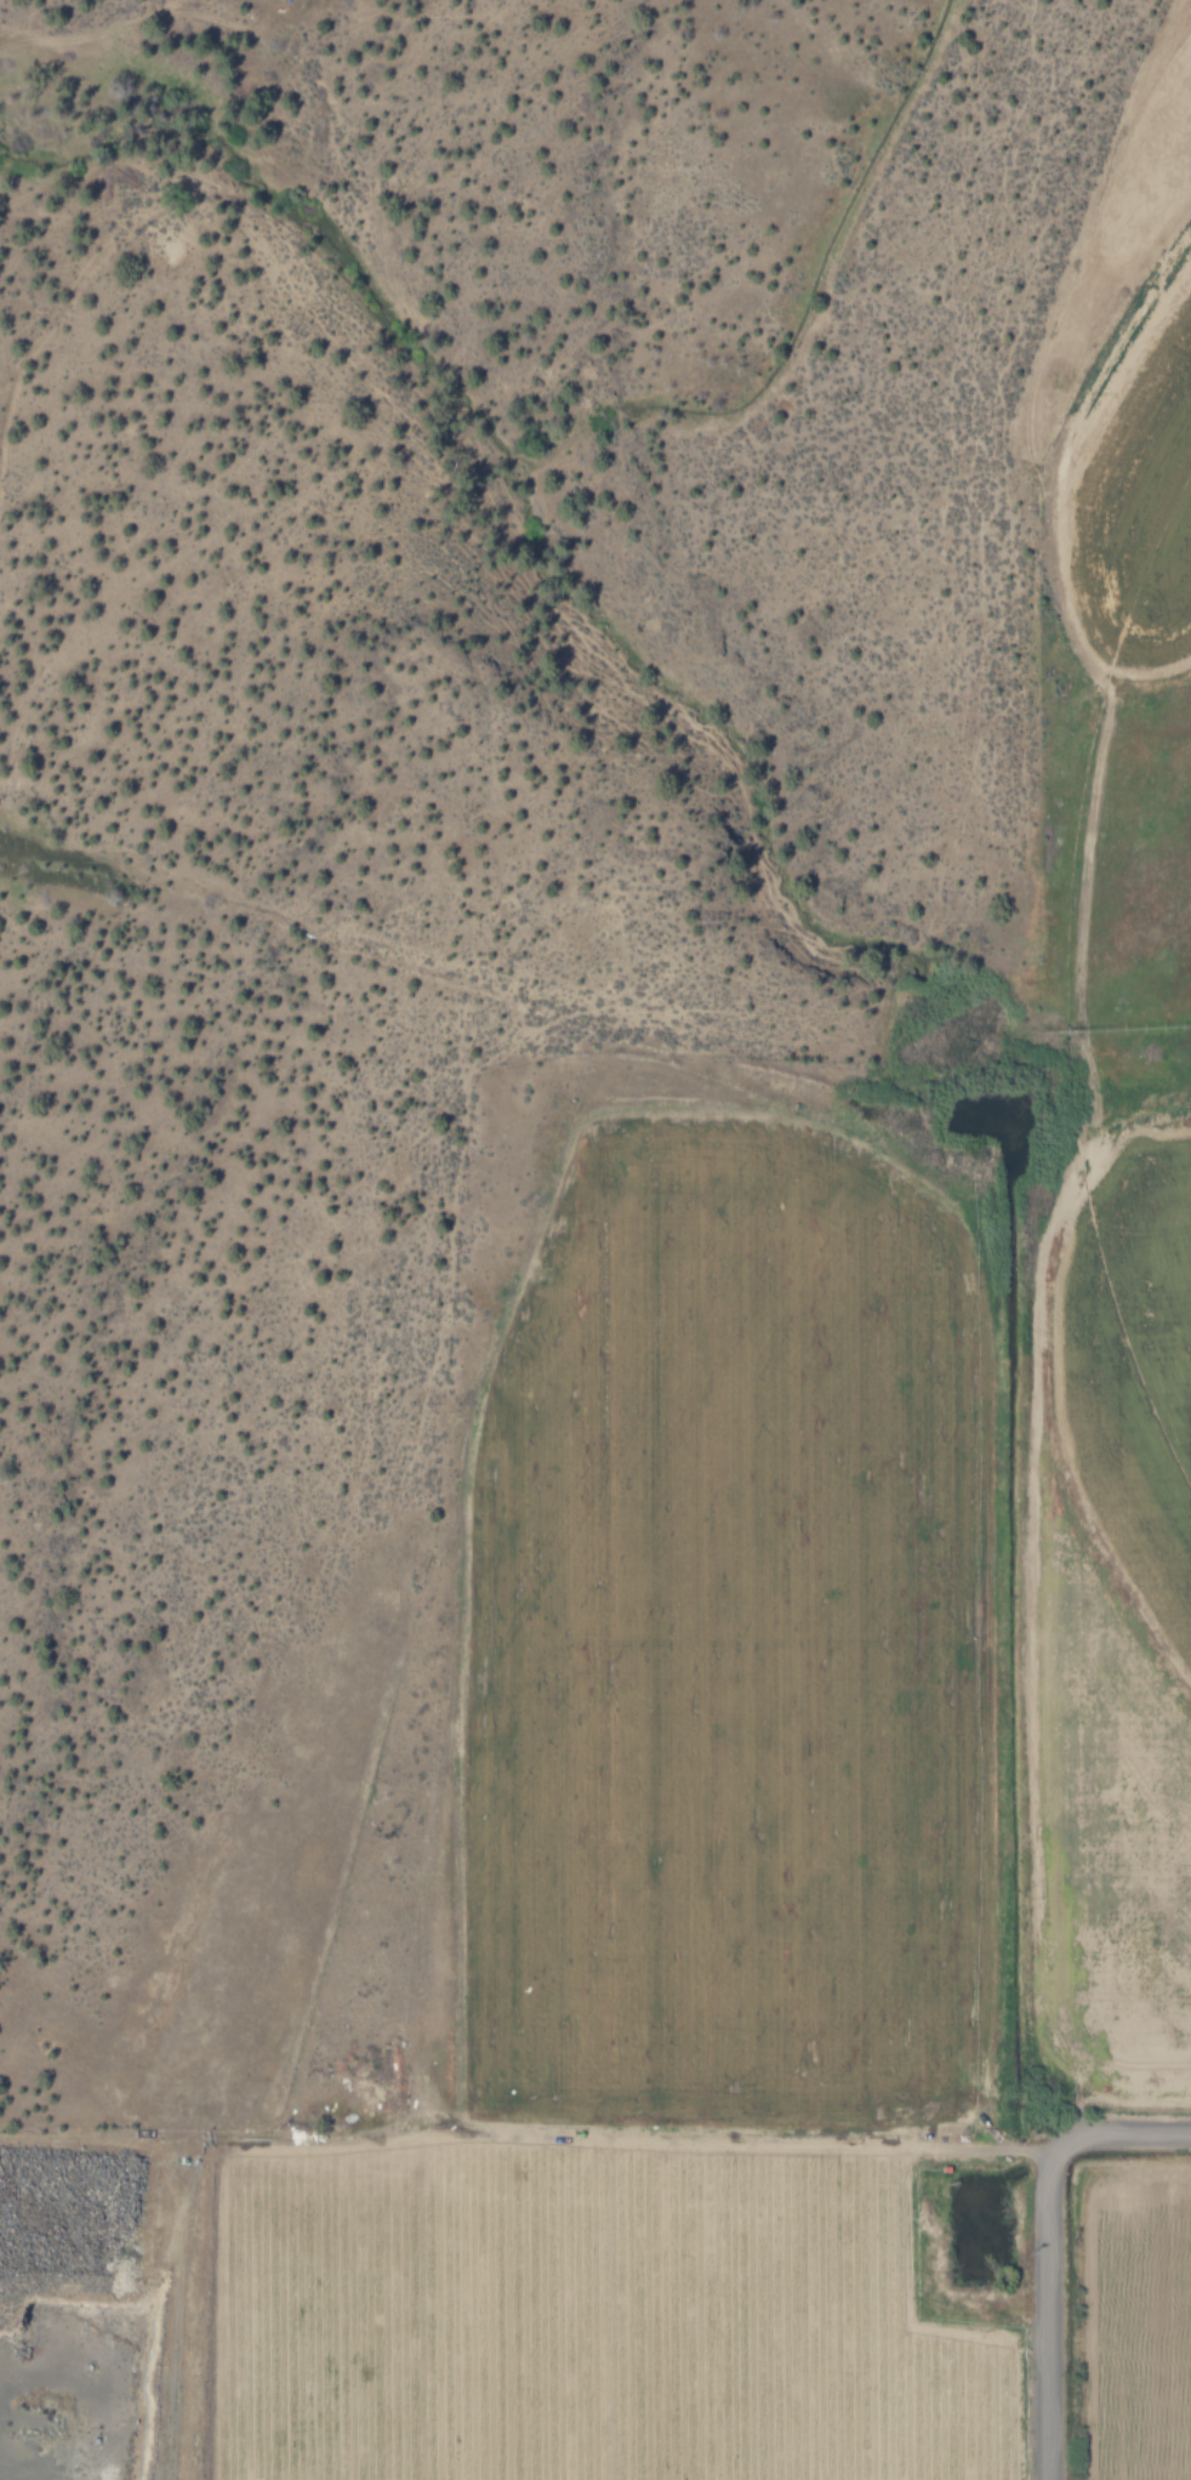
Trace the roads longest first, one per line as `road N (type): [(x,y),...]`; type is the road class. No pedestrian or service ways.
road 1 (residential): [(1050,2479),(1052,2151)]
road 2 (residential): [(1190,2131),(1106,2129),(1073,2134),(1052,2151)]

